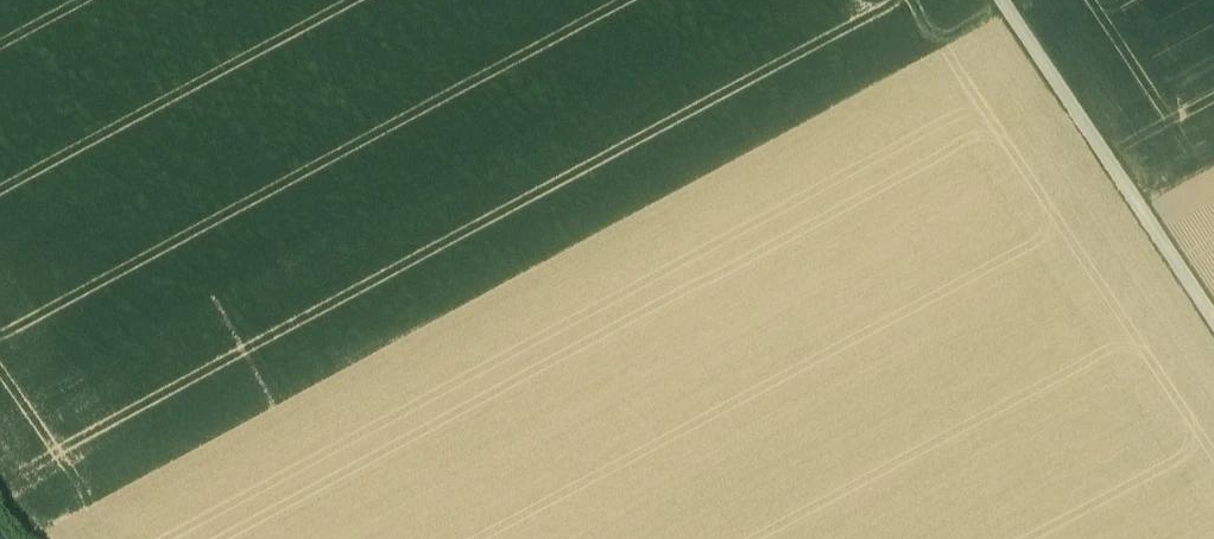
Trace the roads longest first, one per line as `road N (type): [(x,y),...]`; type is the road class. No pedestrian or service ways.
road 1 (track): [(1001,0),(1213,322)]

